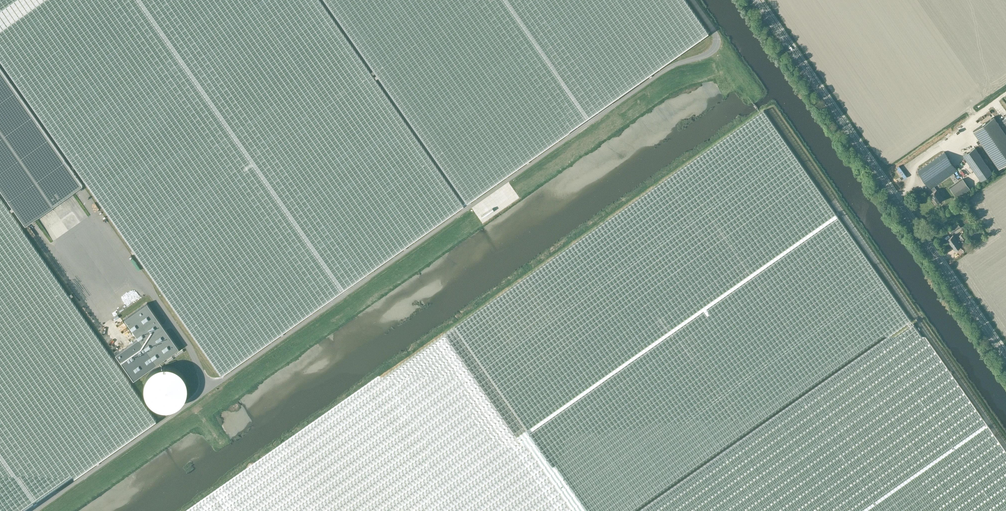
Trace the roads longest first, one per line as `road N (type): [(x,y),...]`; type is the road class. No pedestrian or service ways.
road 1 (primary): [(1005,359),(756,0)]

